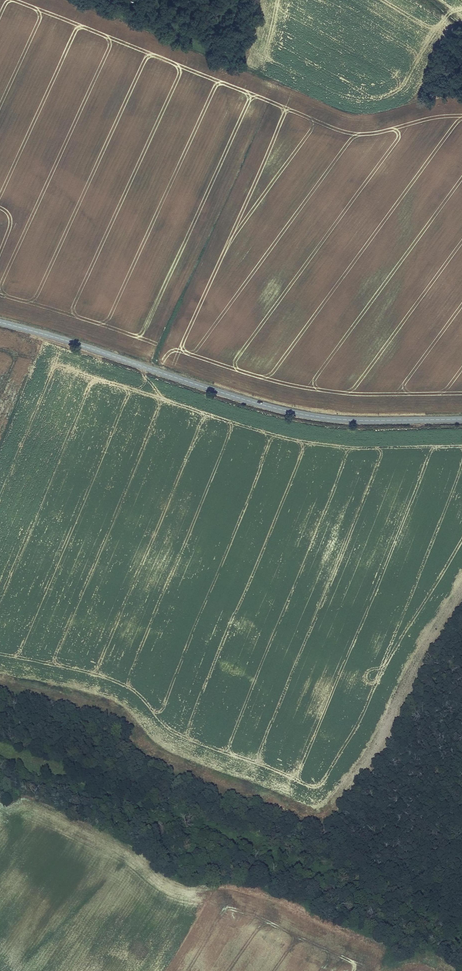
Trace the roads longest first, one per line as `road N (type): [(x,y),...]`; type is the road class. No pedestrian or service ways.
road 1 (tertiary): [(461,420),(301,415),(0,323)]

